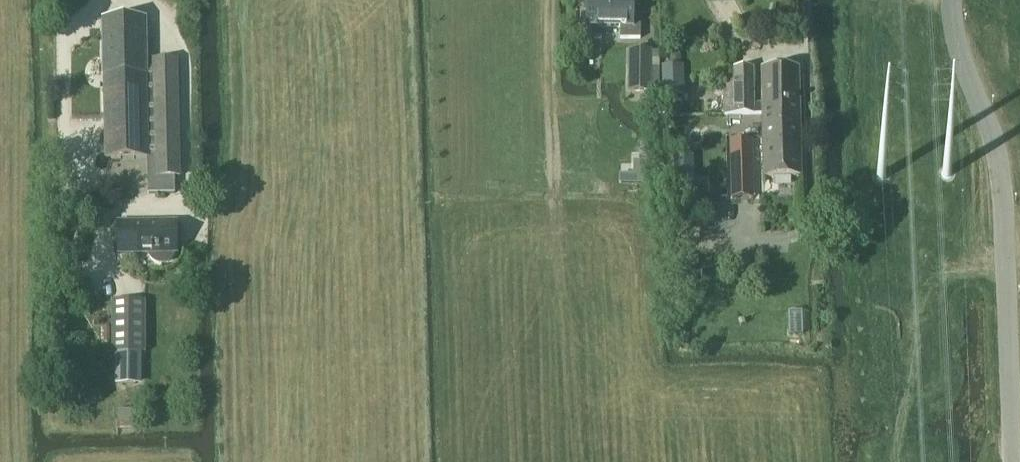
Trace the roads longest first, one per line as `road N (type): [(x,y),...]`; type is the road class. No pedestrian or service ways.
road 1 (residential): [(1013,461),(997,155),(952,31),(950,0)]

